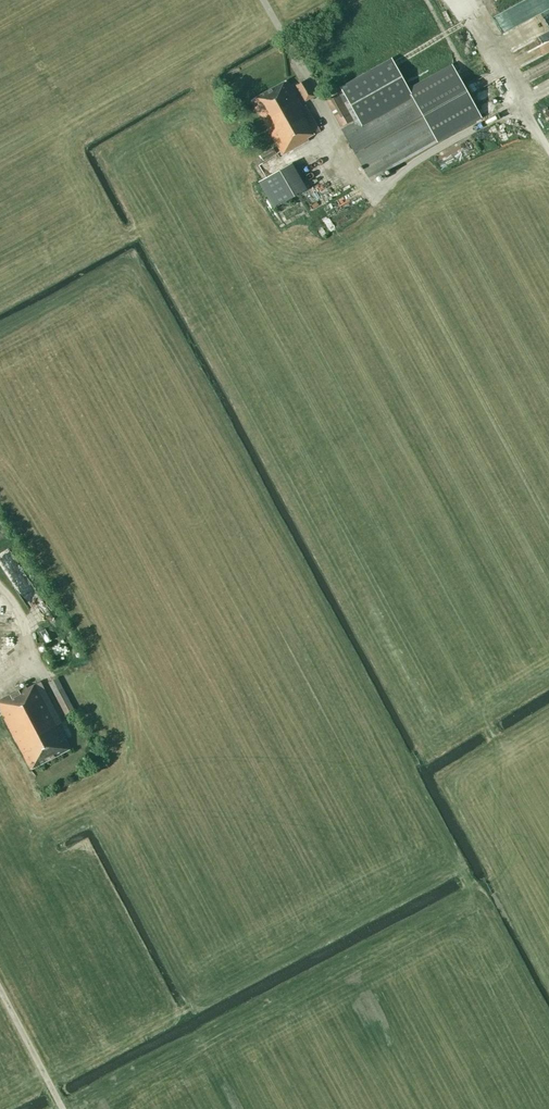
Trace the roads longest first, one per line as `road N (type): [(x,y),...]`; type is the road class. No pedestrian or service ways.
road 1 (track): [(0,986),(64,1108)]

